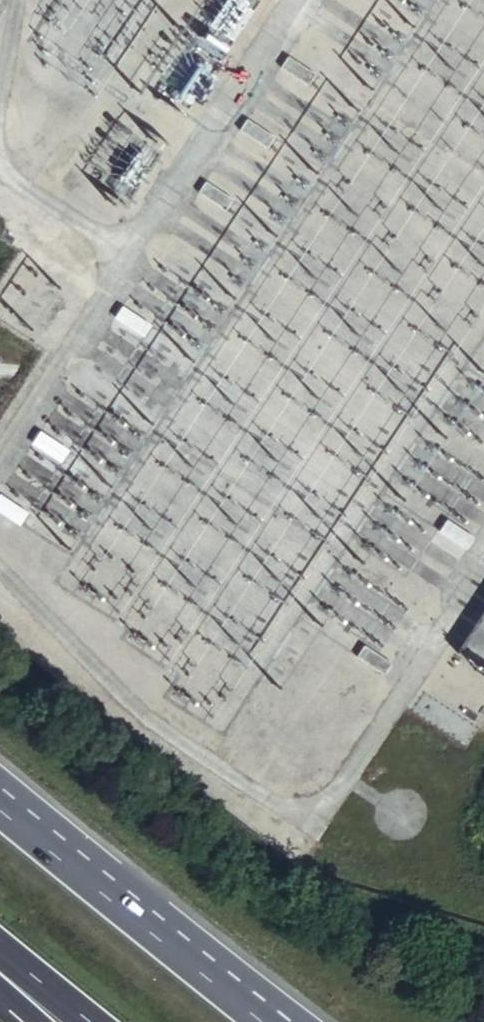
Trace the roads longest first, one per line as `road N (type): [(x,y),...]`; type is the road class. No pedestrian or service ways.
road 1 (motorway): [(266,1021),(0,806)]

